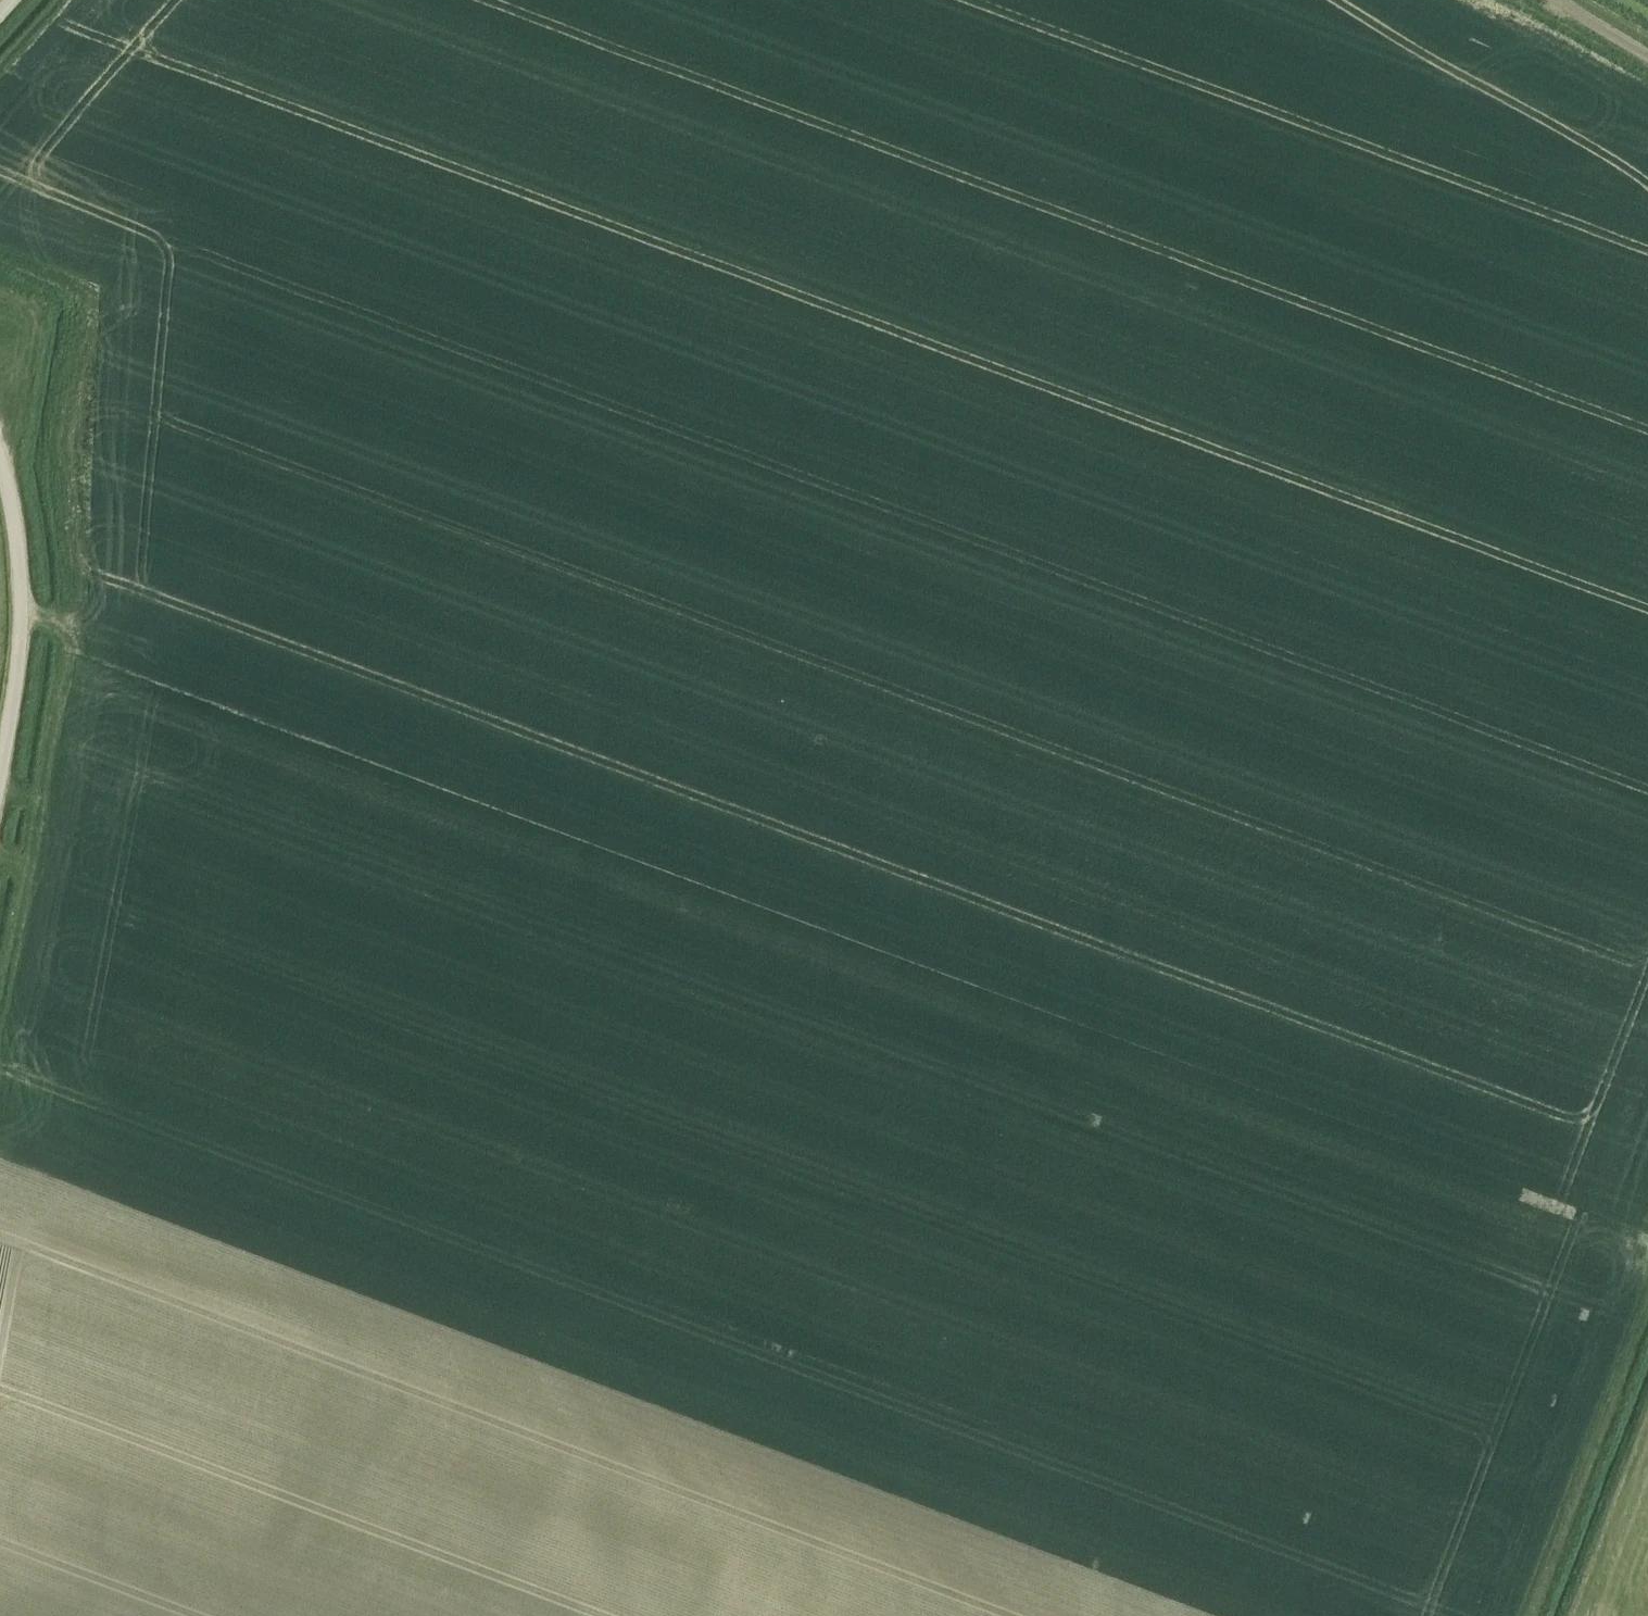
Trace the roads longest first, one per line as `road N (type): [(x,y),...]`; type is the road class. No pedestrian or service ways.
road 1 (unclassified): [(0,746),(25,610),(0,461)]

